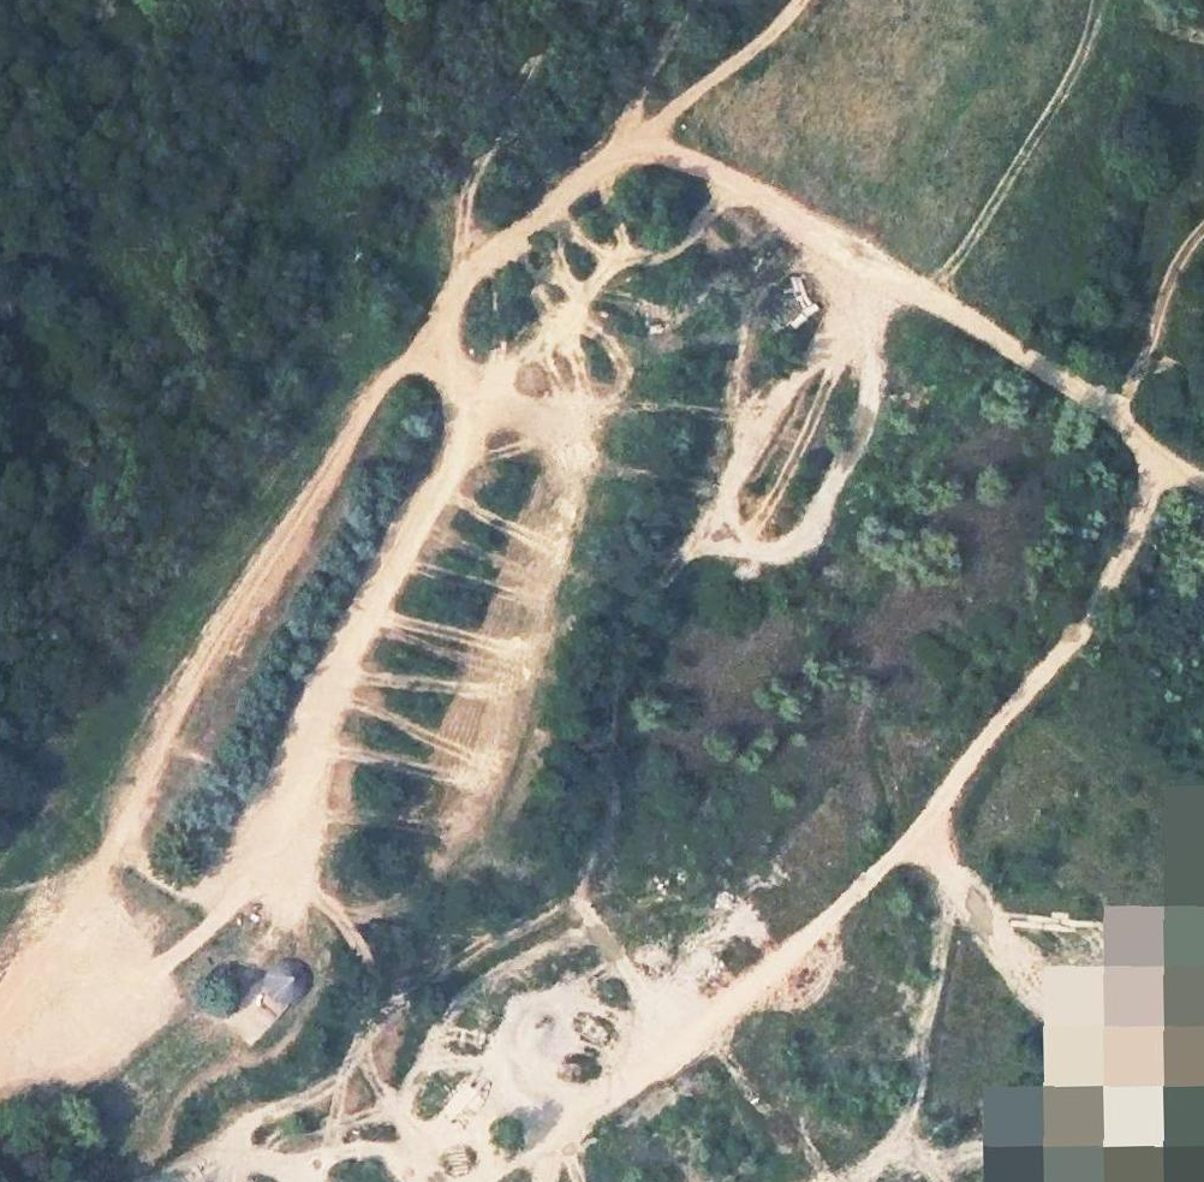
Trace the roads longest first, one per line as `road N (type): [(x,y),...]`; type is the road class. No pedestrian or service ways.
road 1 (track): [(629,143),(693,162),(811,221),(1117,411),(1141,448),(1145,487),(1081,627),(932,824),(705,1025),(473,1181)]
road 2 (track): [(801,0),(451,286),(469,427),(330,694),(251,891),(0,1086)]
road 3 (track): [(451,286),(336,453),(0,997)]
road 4 (track): [(251,891),(338,922),(378,994),(347,1062),(240,1129),(228,1181)]
road 5 (track): [(845,1181),(909,1110),(954,871),(932,824)]
road 6 (track): [(1203,228),(1165,291),(1117,411),(1203,476)]
road 7 (track): [(453,1181),(365,1144),(266,1161)]
road 8 (track): [(821,1181),(786,1122),(705,1025)]
road 9 (track): [(629,143),(627,106),(691,0)]

